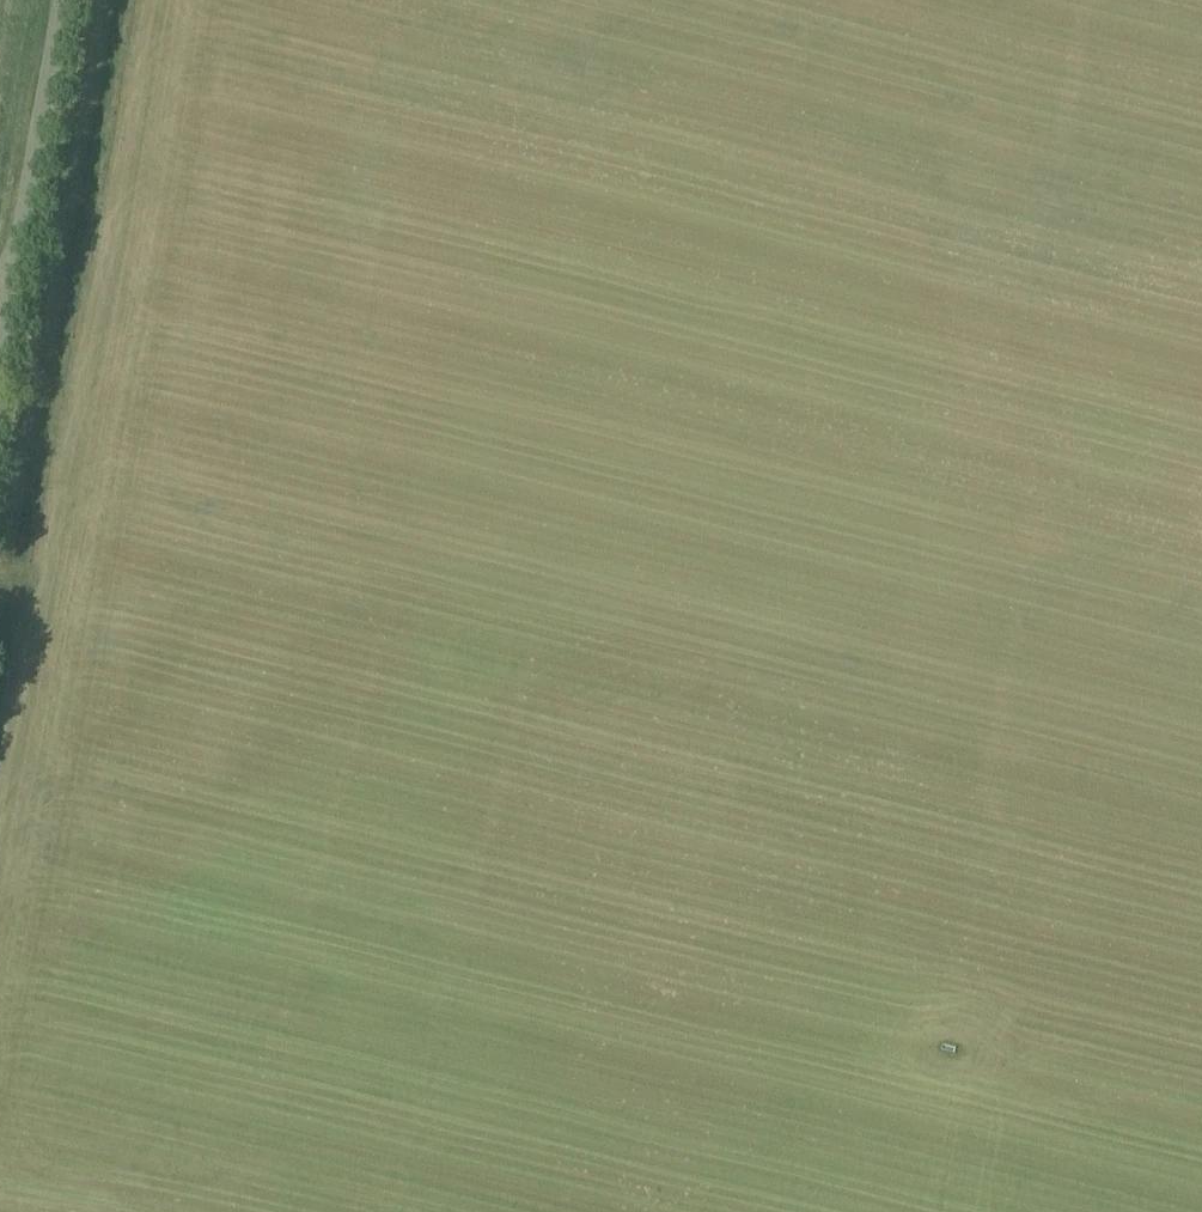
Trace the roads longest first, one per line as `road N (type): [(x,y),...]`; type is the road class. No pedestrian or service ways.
road 1 (unclassified): [(62,0),(0,343)]

